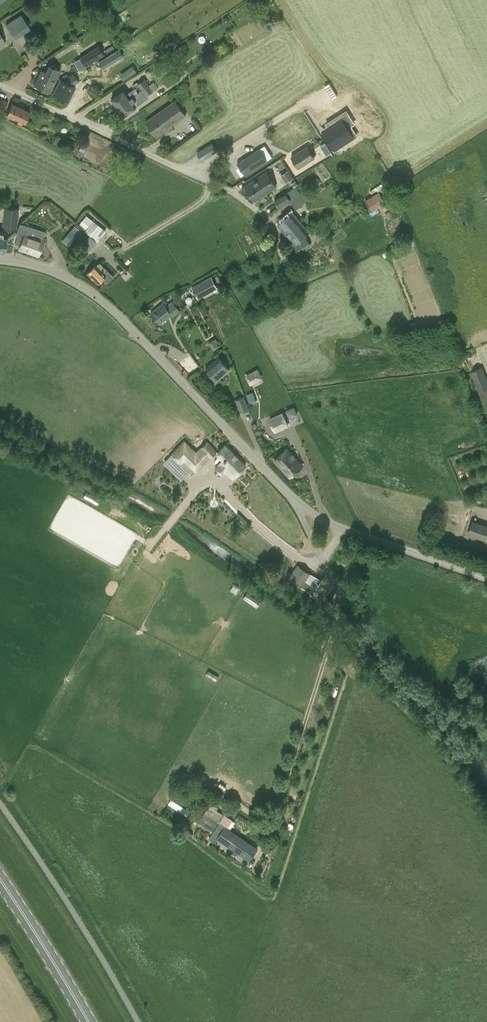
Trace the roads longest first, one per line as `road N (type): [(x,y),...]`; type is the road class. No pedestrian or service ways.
road 1 (unclassified): [(486,577),(305,512),(114,309),(65,276),(0,258)]
road 2 (unclassified): [(0,85),(213,182),(266,214)]
road 3 (secondary): [(86,1021),(0,882)]

